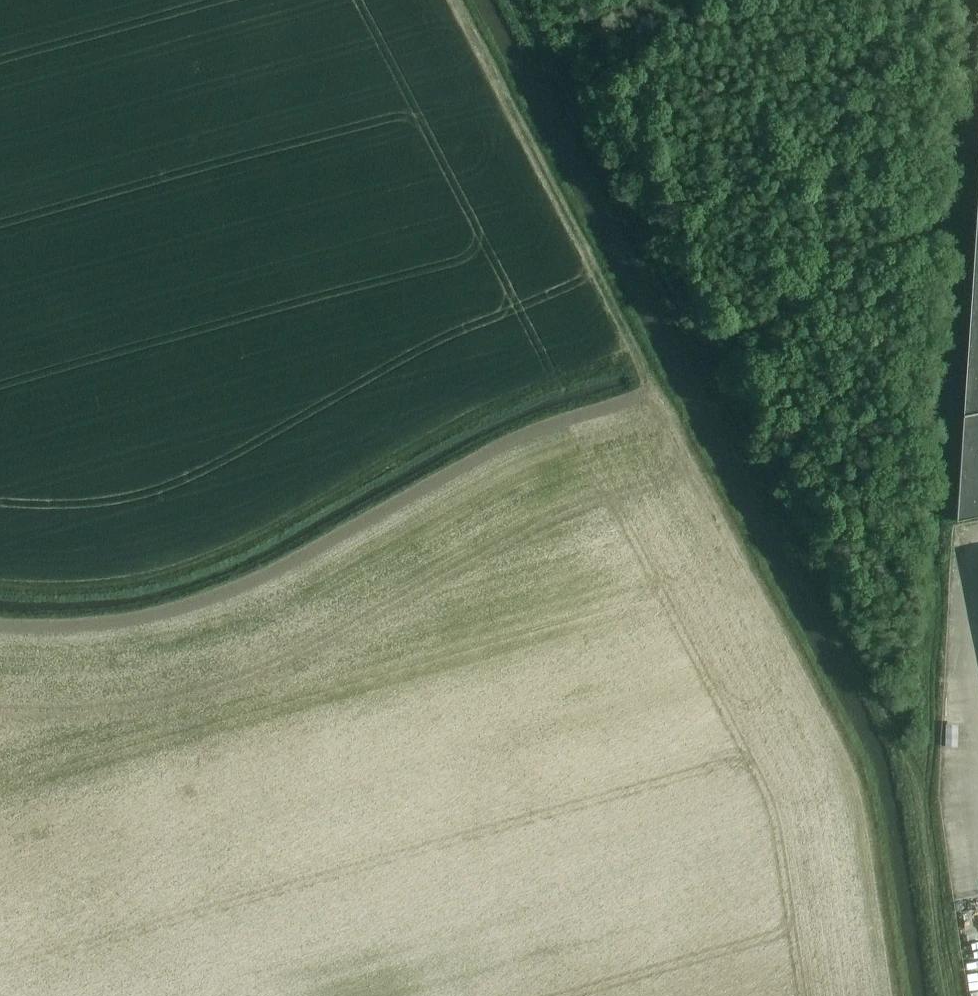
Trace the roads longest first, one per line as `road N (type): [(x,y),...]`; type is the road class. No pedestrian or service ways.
road 1 (track): [(949,995),(912,774),(503,0)]

